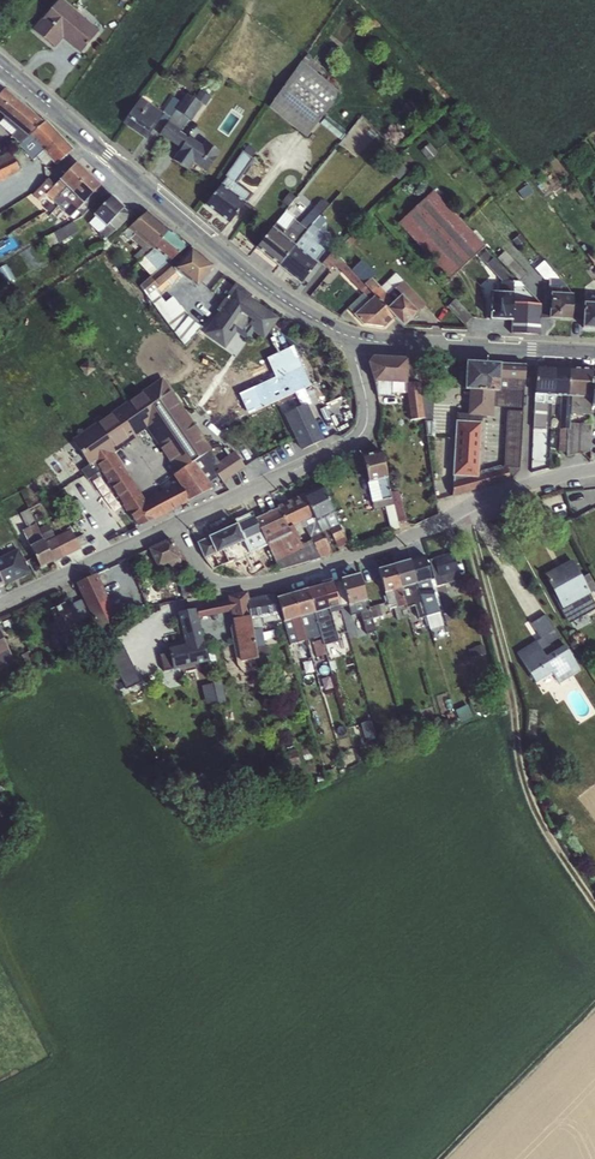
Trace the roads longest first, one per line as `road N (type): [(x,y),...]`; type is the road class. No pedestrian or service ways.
road 1 (tertiary): [(0,67),(262,286),(351,336)]
road 2 (track): [(466,508),(510,684),(519,792),(594,903)]
road 3 (residential): [(174,526),(207,578),(262,583),(377,548),(524,485)]
road 4 (residential): [(351,336),(369,405),(365,433),(174,526)]
road 5 (track): [(594,1009),(439,1158)]
road 6 (residential): [(174,526),(0,610)]
road 7 (tertiary): [(351,336),(533,350)]
road 8 (residential): [(533,350),(524,485)]

